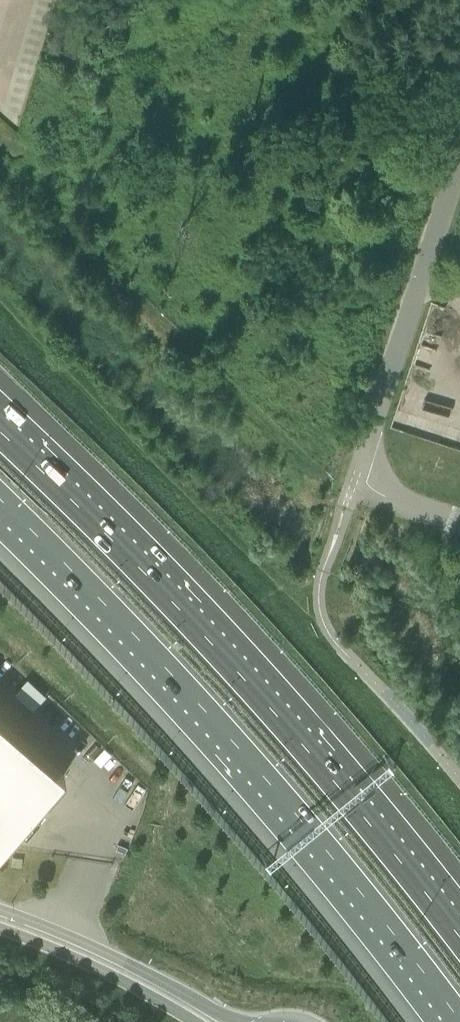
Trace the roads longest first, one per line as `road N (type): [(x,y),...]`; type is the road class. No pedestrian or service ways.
road 1 (motorway): [(0,499),(231,739),(459,1020)]
road 2 (motorway): [(459,932),(252,684),(0,431)]
road 3 (unclassified): [(319,581),(459,161)]
road 4 (secondary): [(243,1021),(0,909)]
road 5 (secondary): [(0,930),(192,1021)]

